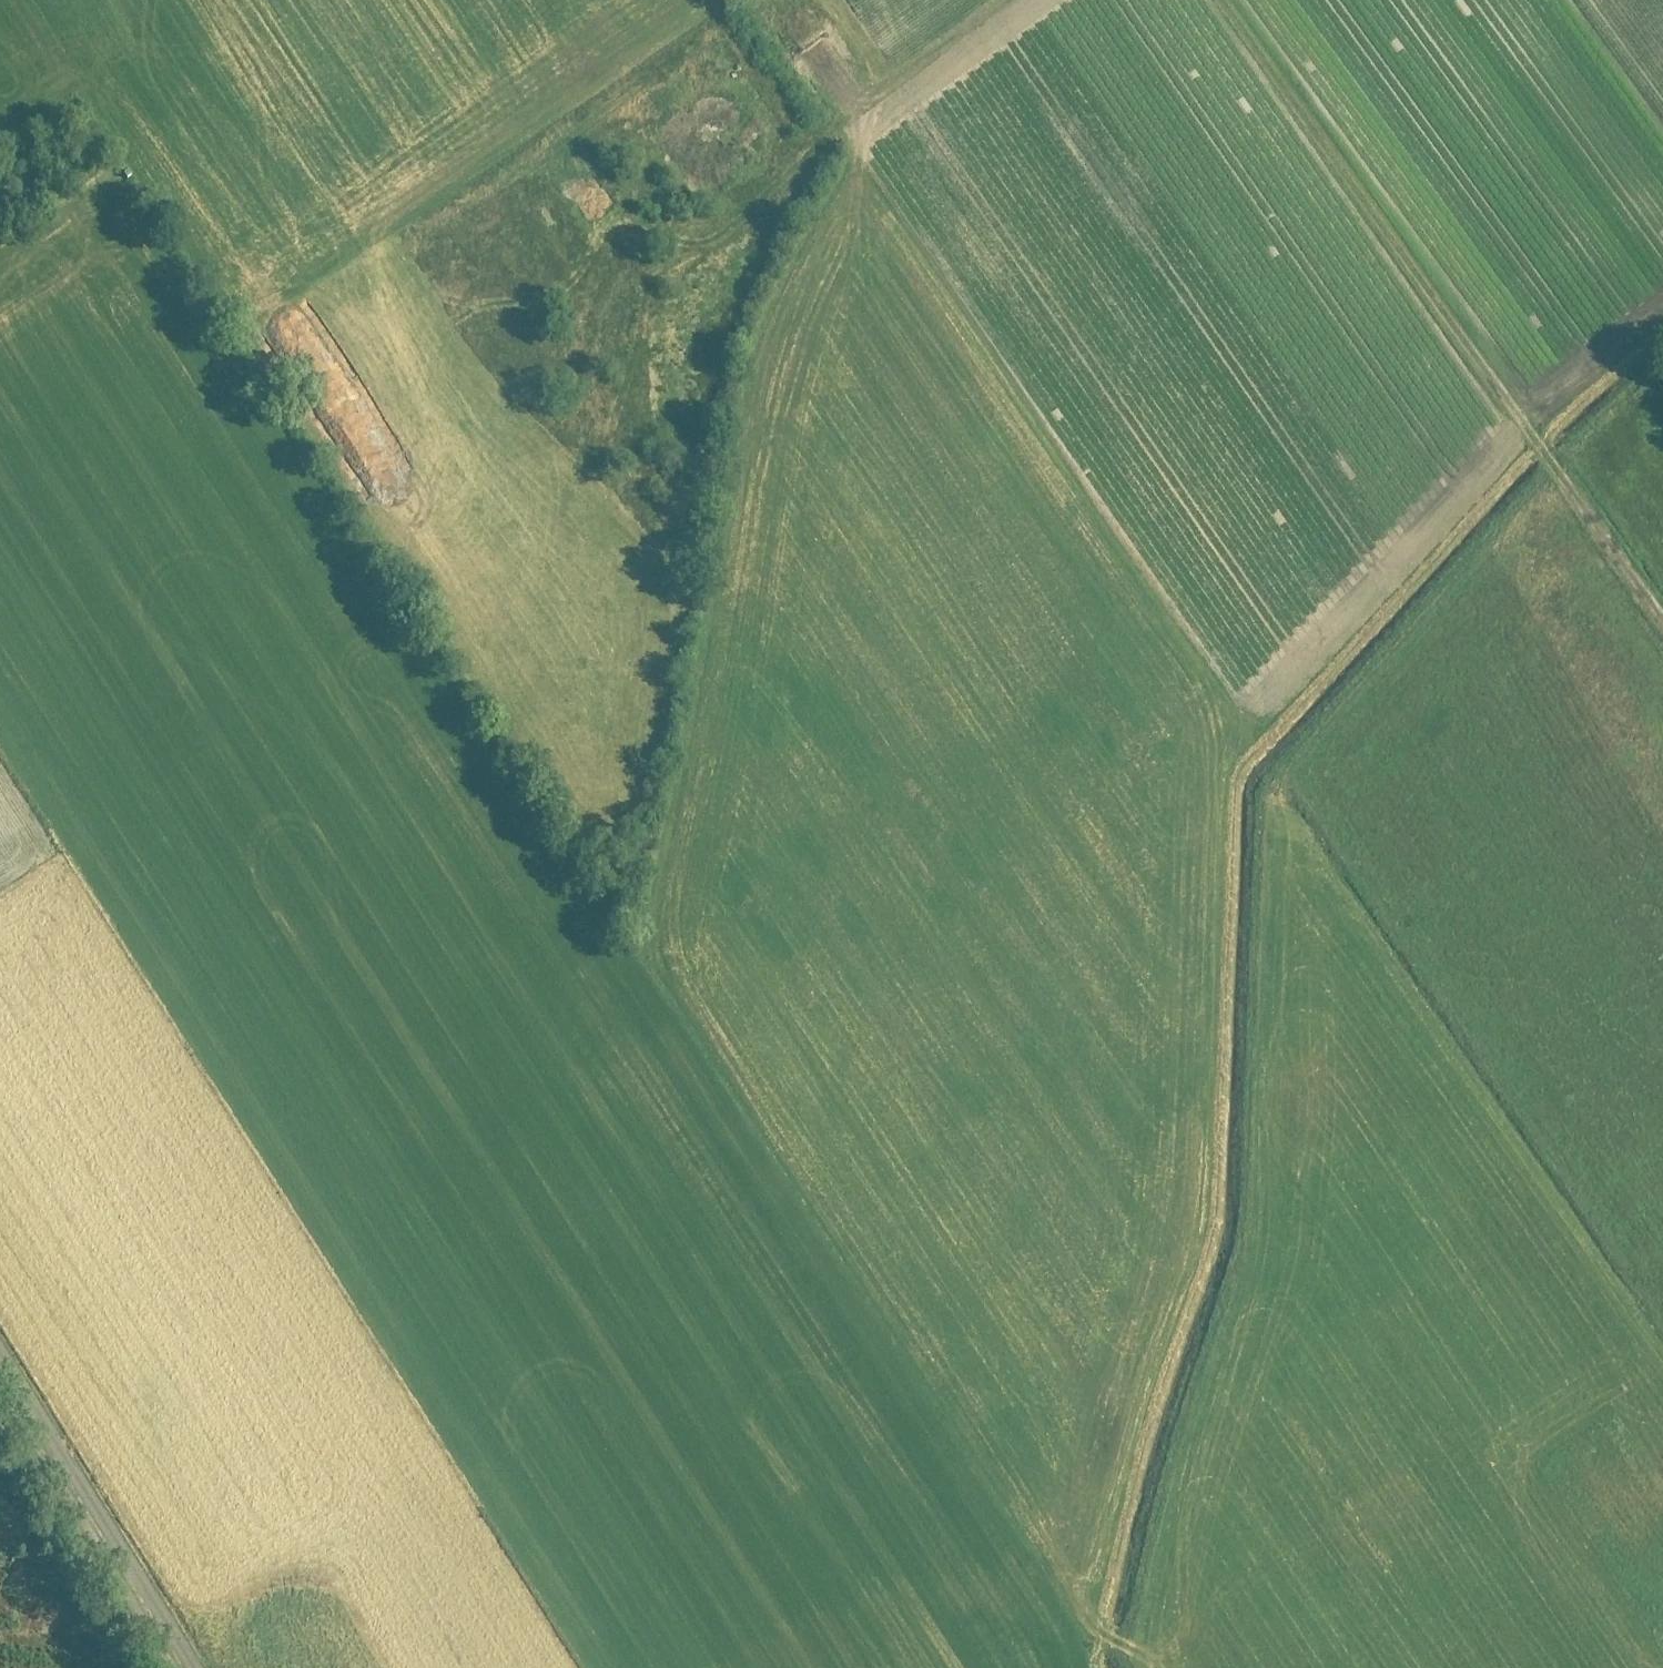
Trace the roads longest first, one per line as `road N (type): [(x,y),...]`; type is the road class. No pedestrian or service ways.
road 1 (unclassified): [(0,1365),(188,1667)]

